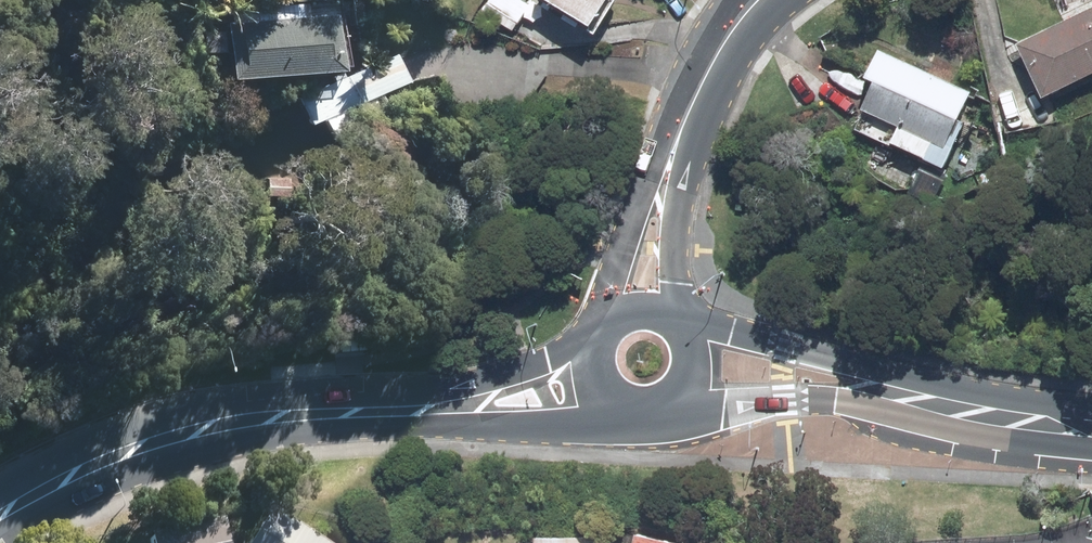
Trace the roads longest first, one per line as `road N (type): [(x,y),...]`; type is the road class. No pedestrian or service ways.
road 1 (secondary): [(359,411),(202,431),(135,451),(0,514)]
road 2 (secondary): [(692,328),(942,399)]
road 3 (secondary): [(942,399),(685,406)]
road 4 (secondary): [(607,408),(359,411)]
road 5 (secondary): [(359,411),(586,355)]
road 6 (tertiary): [(600,326),(625,249),(678,144)]
road 7 (tertiary): [(678,144),(678,315)]
road 8 (tertiary): [(678,144),(719,53),(758,0)]
road 9 (secondary): [(1091,430),(942,399)]

